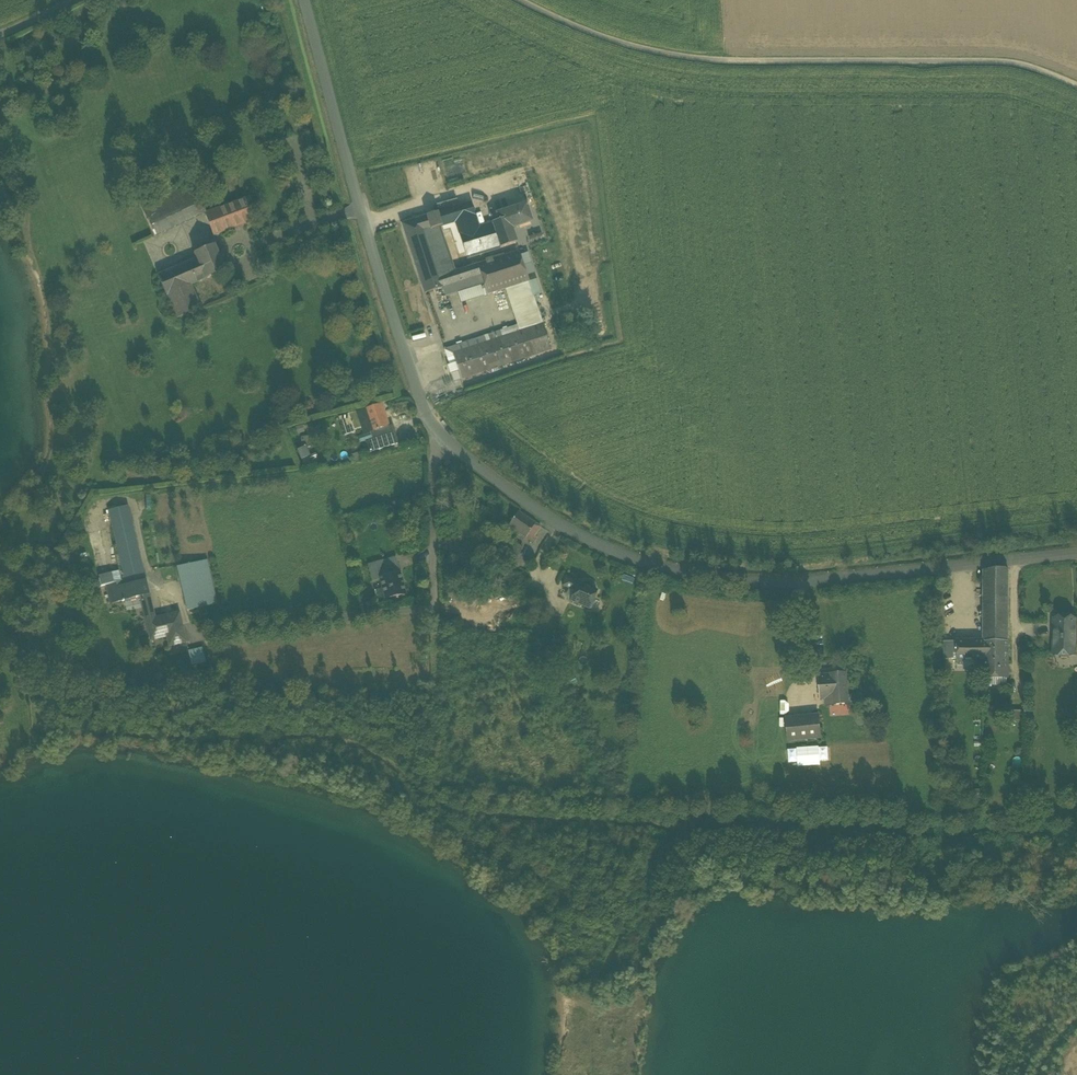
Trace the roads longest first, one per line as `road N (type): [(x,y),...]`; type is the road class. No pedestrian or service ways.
road 1 (unclassified): [(441,436),(528,503),(657,569),(799,585),(1076,552)]
road 2 (track): [(522,0),(624,47),(670,58),(1022,65),(1076,86)]
road 3 (unclassified): [(305,0),(364,224),(425,412),(441,436)]
road 4 (unclassified): [(441,436),(433,461),(436,608),(199,637)]

